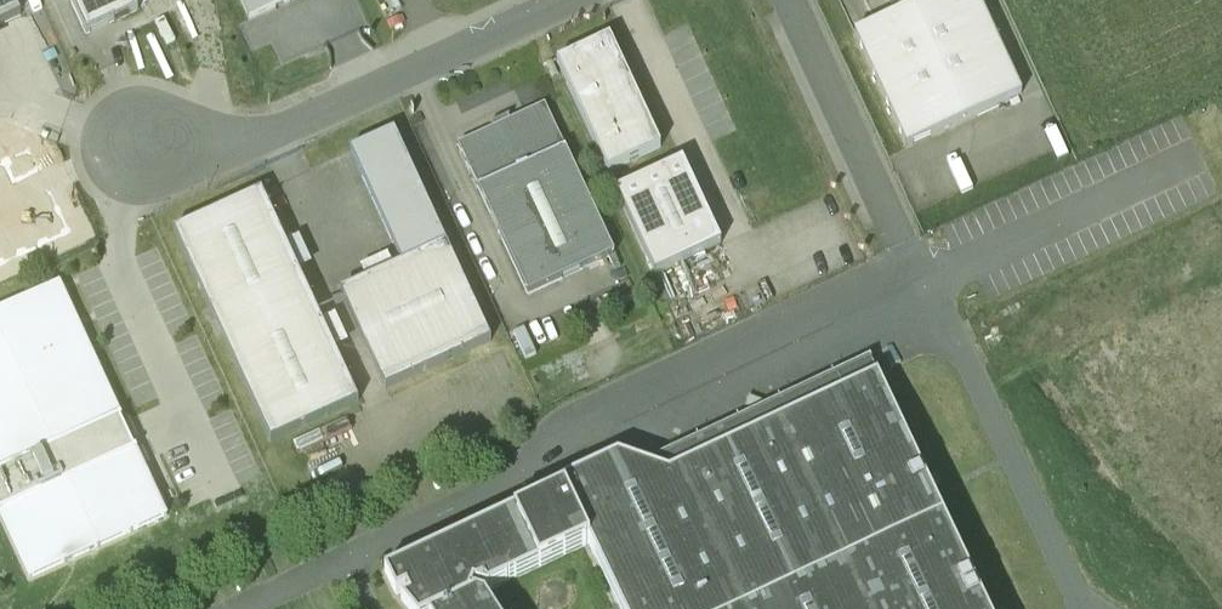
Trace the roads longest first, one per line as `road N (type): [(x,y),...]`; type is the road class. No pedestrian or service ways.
road 1 (unclassified): [(574,0),(220,160),(152,148)]

